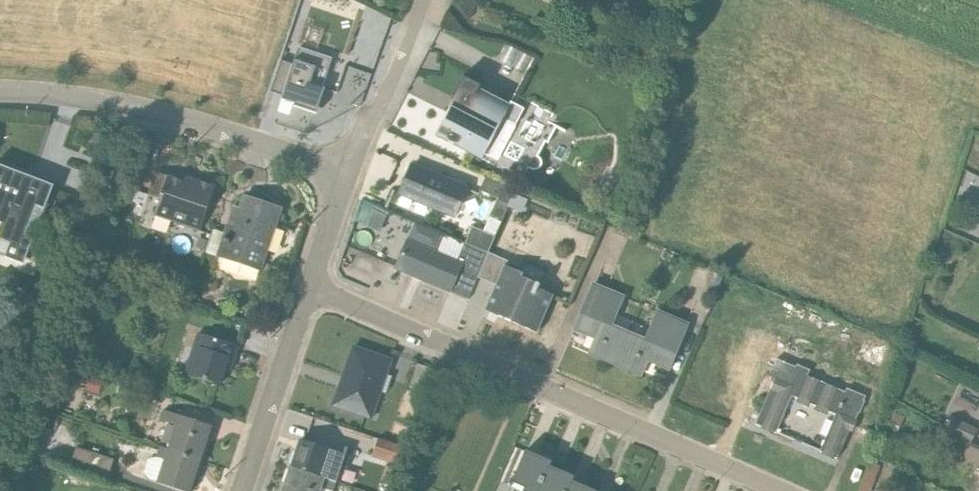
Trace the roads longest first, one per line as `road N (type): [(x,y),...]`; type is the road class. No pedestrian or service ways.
road 1 (residential): [(784,490),(309,288)]
road 2 (residential): [(349,173),(136,111),(0,93)]
road 3 (residential): [(242,490),(309,288)]
road 4 (residential): [(349,173),(424,0)]
road 5 (residential): [(309,288),(349,173)]

